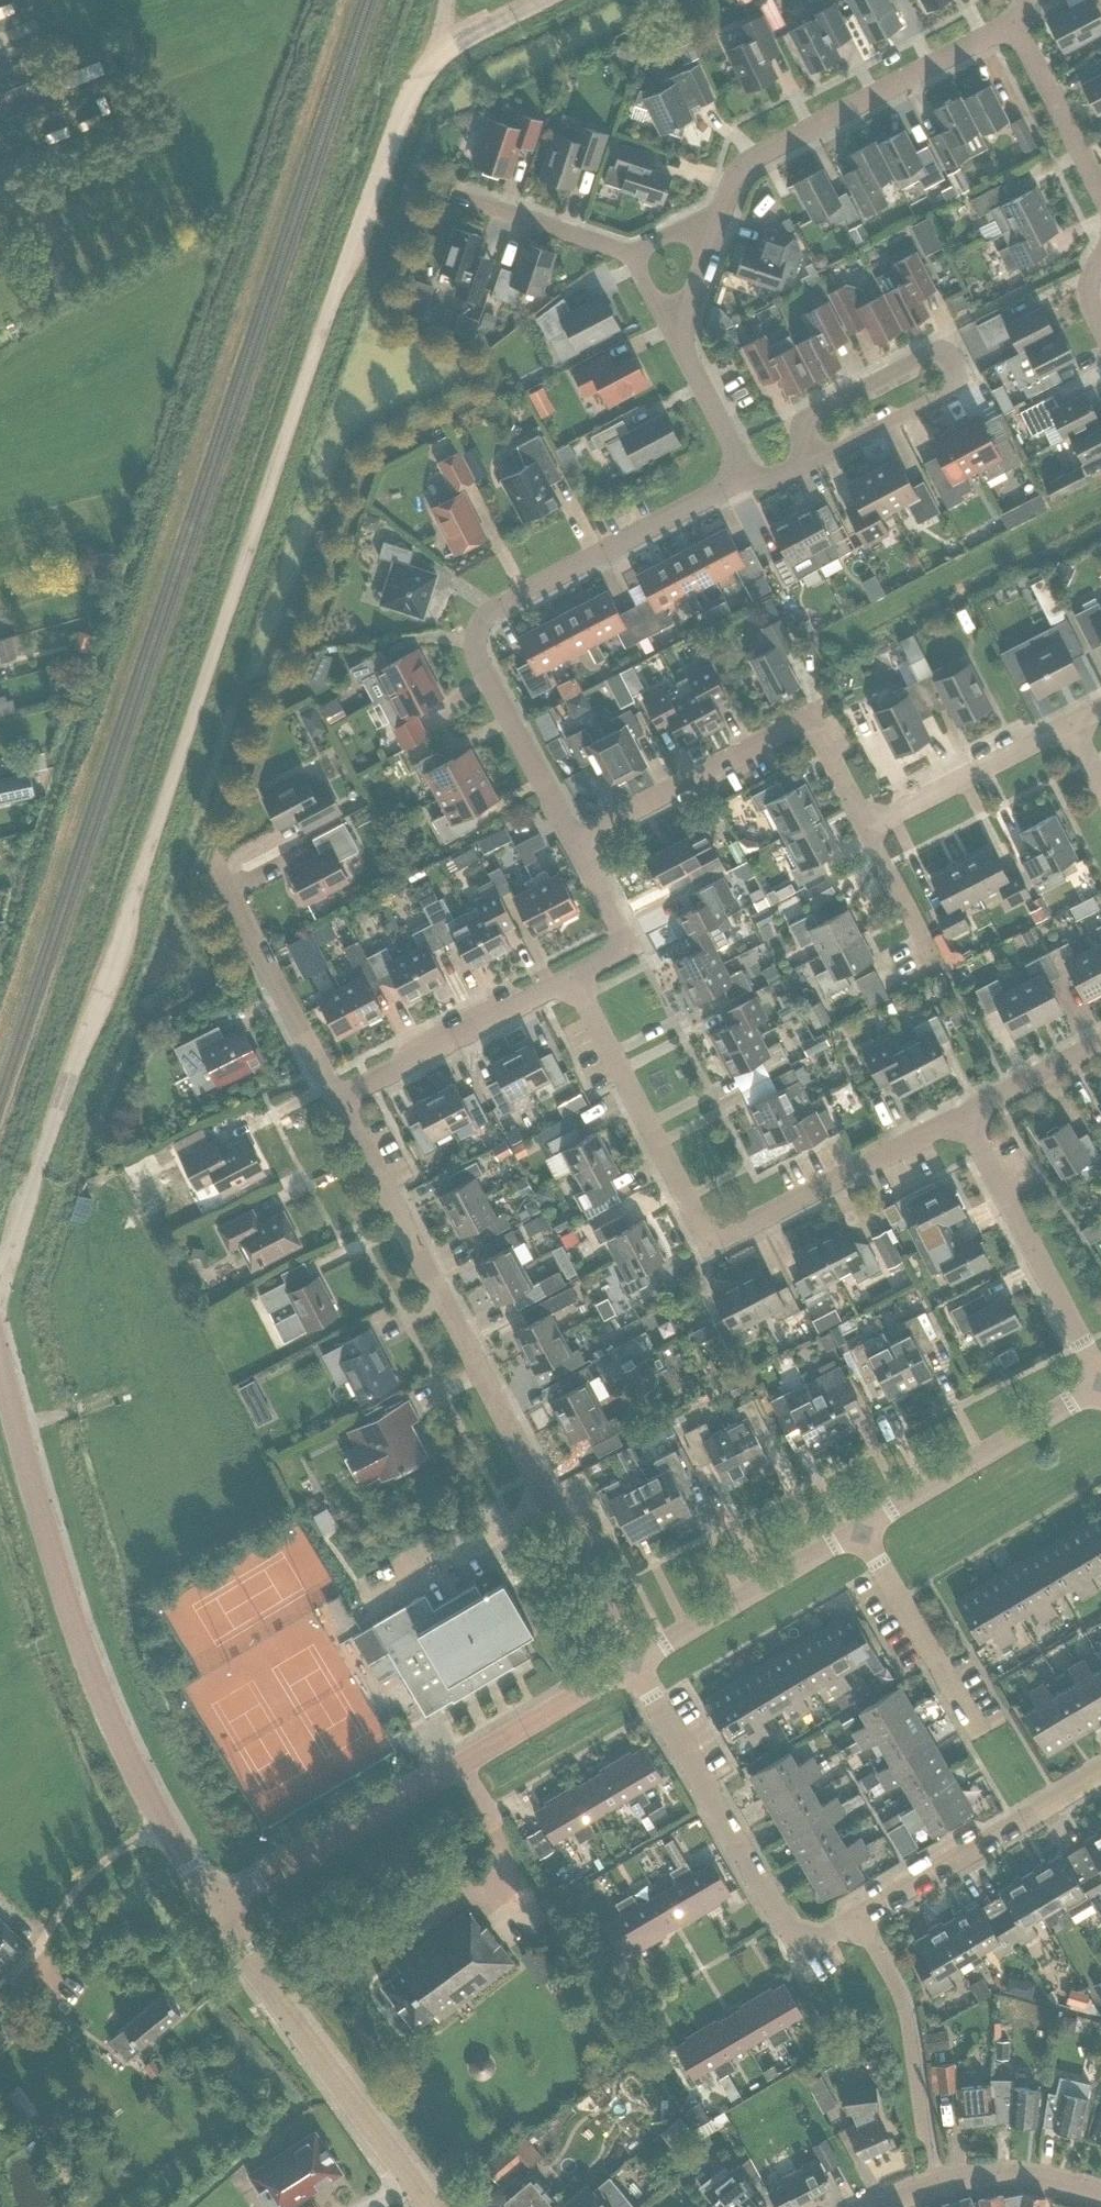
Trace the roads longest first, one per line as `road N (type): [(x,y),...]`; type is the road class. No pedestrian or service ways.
road 1 (unclassified): [(0,1280),(410,89),(460,37),(528,0)]
road 2 (residential): [(1100,1780),(800,1956),(631,1662)]
road 3 (residential): [(631,1662),(334,1097)]
road 4 (residential): [(962,1113),(710,1243),(572,975)]
road 5 (tertiary): [(216,1908),(123,1761),(68,1611),(0,1372)]
road 6 (residential): [(574,840),(476,655),(478,632),(491,613),(745,479)]
road 7 (unclassified): [(216,1908),(631,1662)]
road 8 (residential): [(866,828),(810,718),(574,840)]
road 9 (tertiary): [(431,2206),(216,1908)]
road 10 (residential): [(1010,33),(747,163),(725,206)]
road 11 (residential): [(1100,1380),(962,1113)]
road 12 (unclassified): [(860,1530),(1100,1385)]
road 13 (residential): [(572,975),(334,1097)]
road 14 (unclassified): [(631,1662),(860,1530)]
road 15 (residential): [(334,1097),(216,870)]
road 16 (residential): [(817,462),(795,419),(932,350),(952,363),(956,387)]
road 17 (residential): [(860,1530),(977,1736)]
road 18 (residential): [(866,828),(1070,723)]
road 19 (residential): [(1100,2196),(1001,2176),(878,2206)]
road 20 (residential): [(1100,205),(1010,33)]
road 21 (residential): [(574,840),(630,943),(572,975)]
road 22 (residential): [(632,253),(459,198)]
road 23 (residential): [(956,387),(817,462)]
road 24 (residential): [(1100,1048),(962,1113)]
road 25 (residential): [(935,963),(866,828)]
road 26 (residential): [(677,345),(745,479)]
road 27 (residential): [(725,206),(677,345)]

